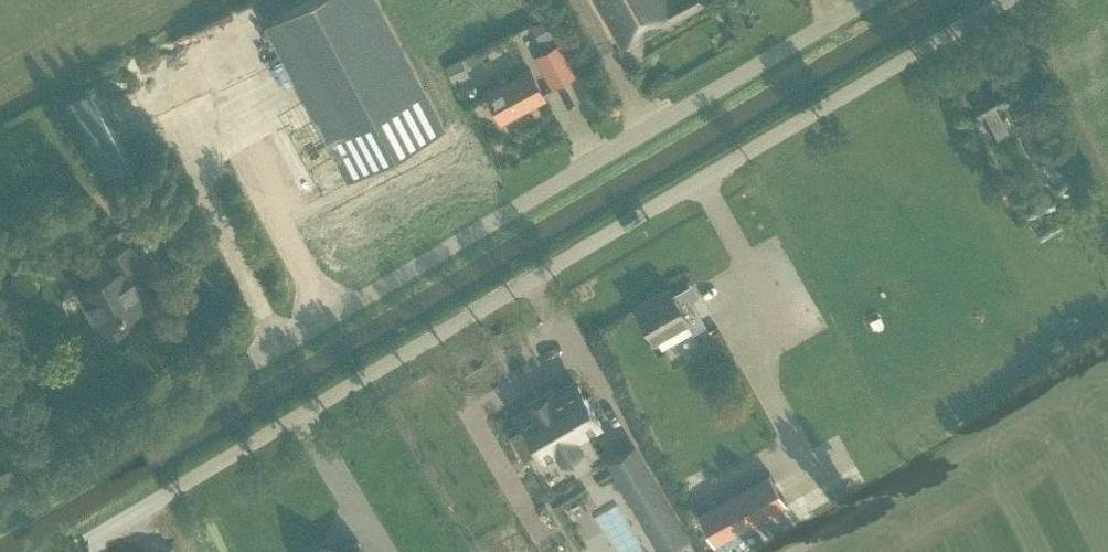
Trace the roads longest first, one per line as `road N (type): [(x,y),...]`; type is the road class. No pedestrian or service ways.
road 1 (unclassified): [(74,551),(1014,0)]
road 2 (unclassified): [(872,0),(0,511)]

